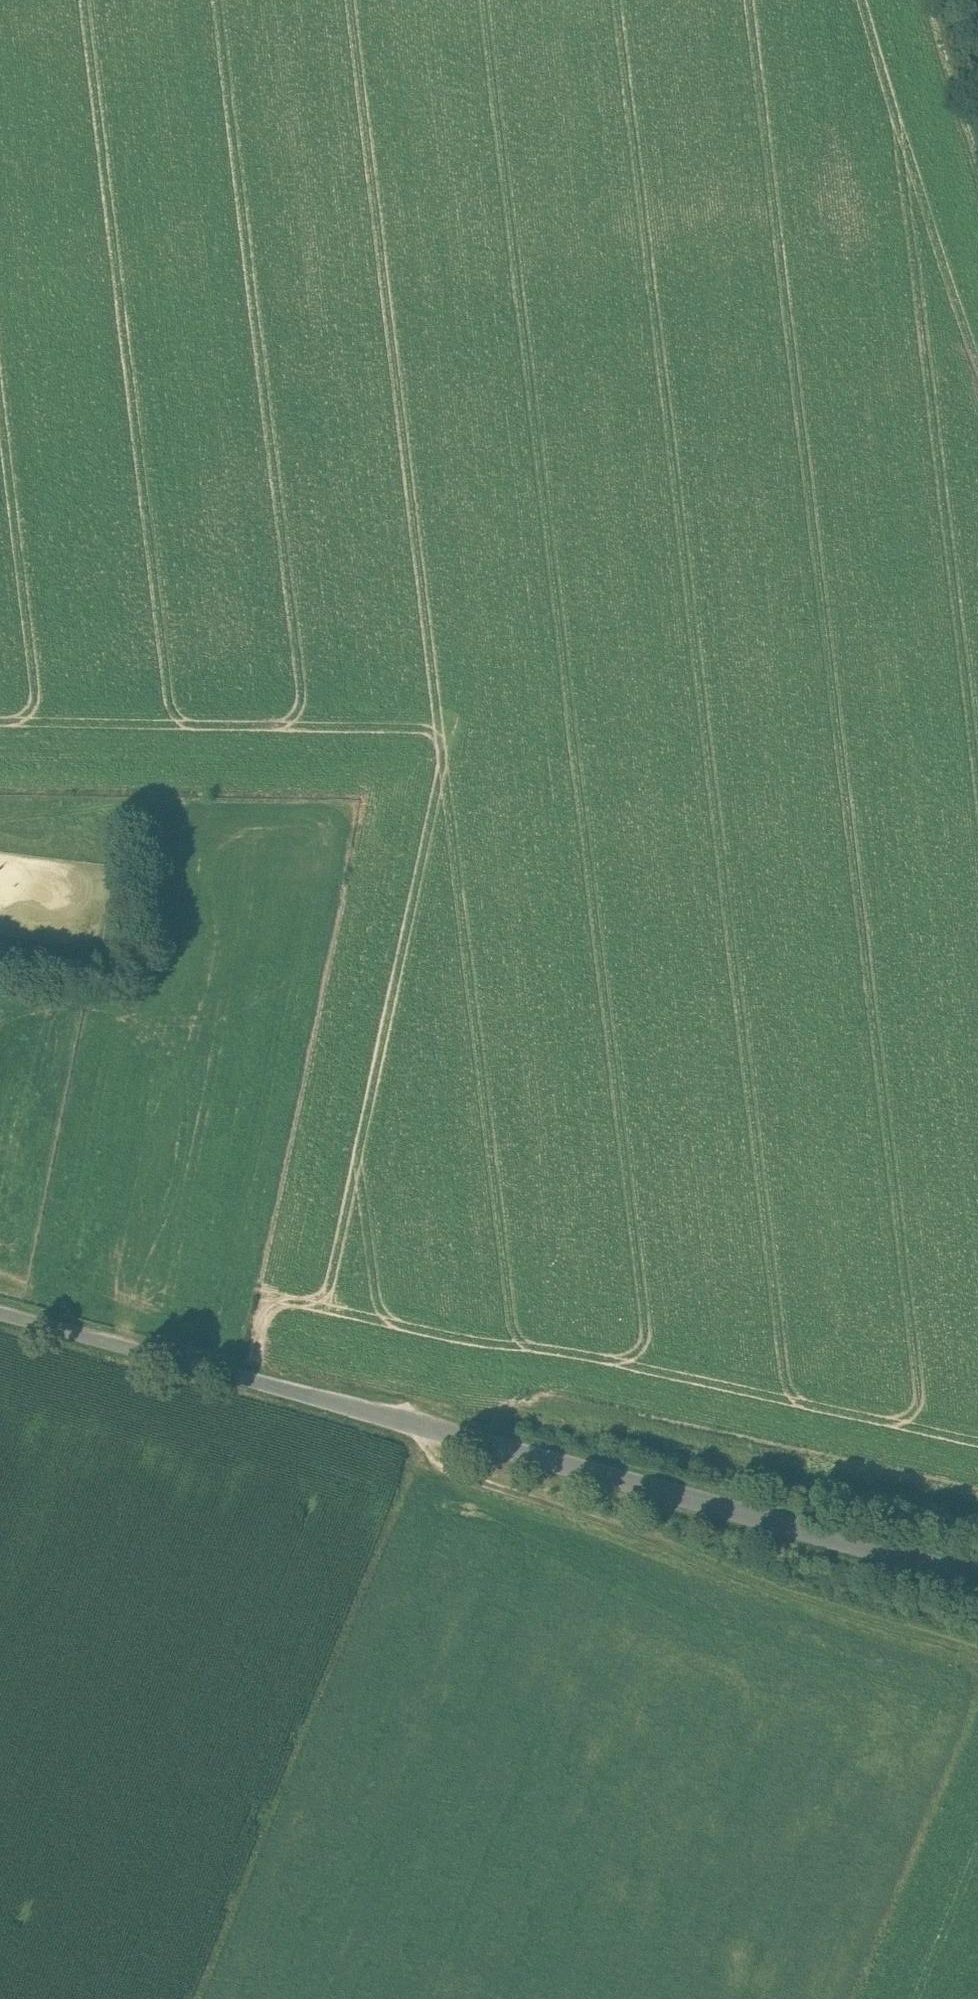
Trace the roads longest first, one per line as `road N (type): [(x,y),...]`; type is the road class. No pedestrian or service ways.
road 1 (unclassified): [(0,1314),(977,1572)]
road 2 (track): [(977,1651),(464,1476),(443,1466),(413,1423)]

